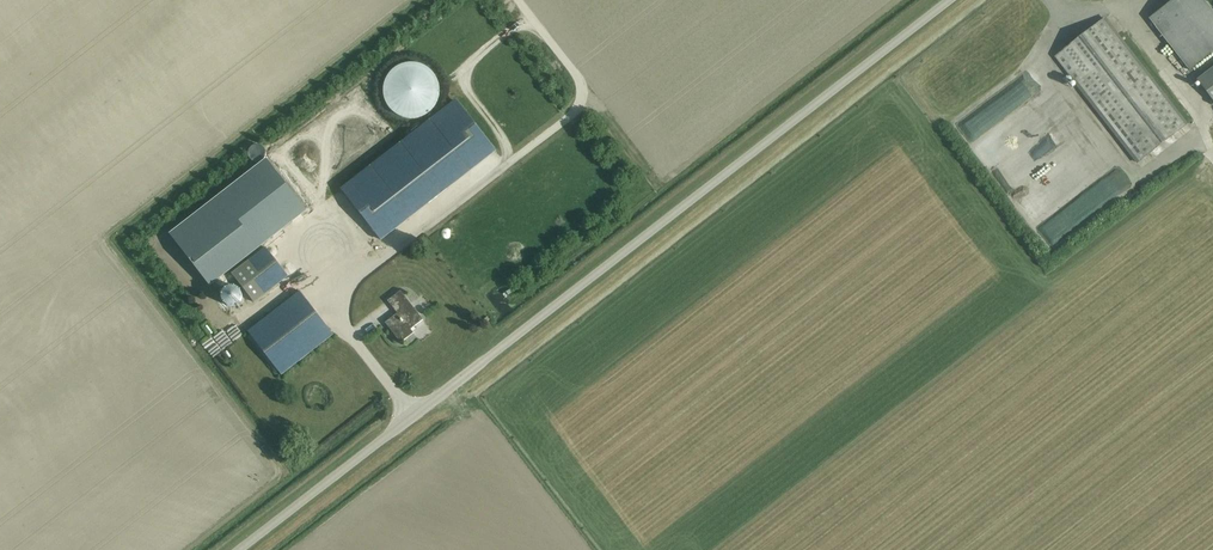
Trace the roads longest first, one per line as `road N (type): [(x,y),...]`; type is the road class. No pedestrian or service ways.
road 1 (unclassified): [(241,549),(959,0)]

